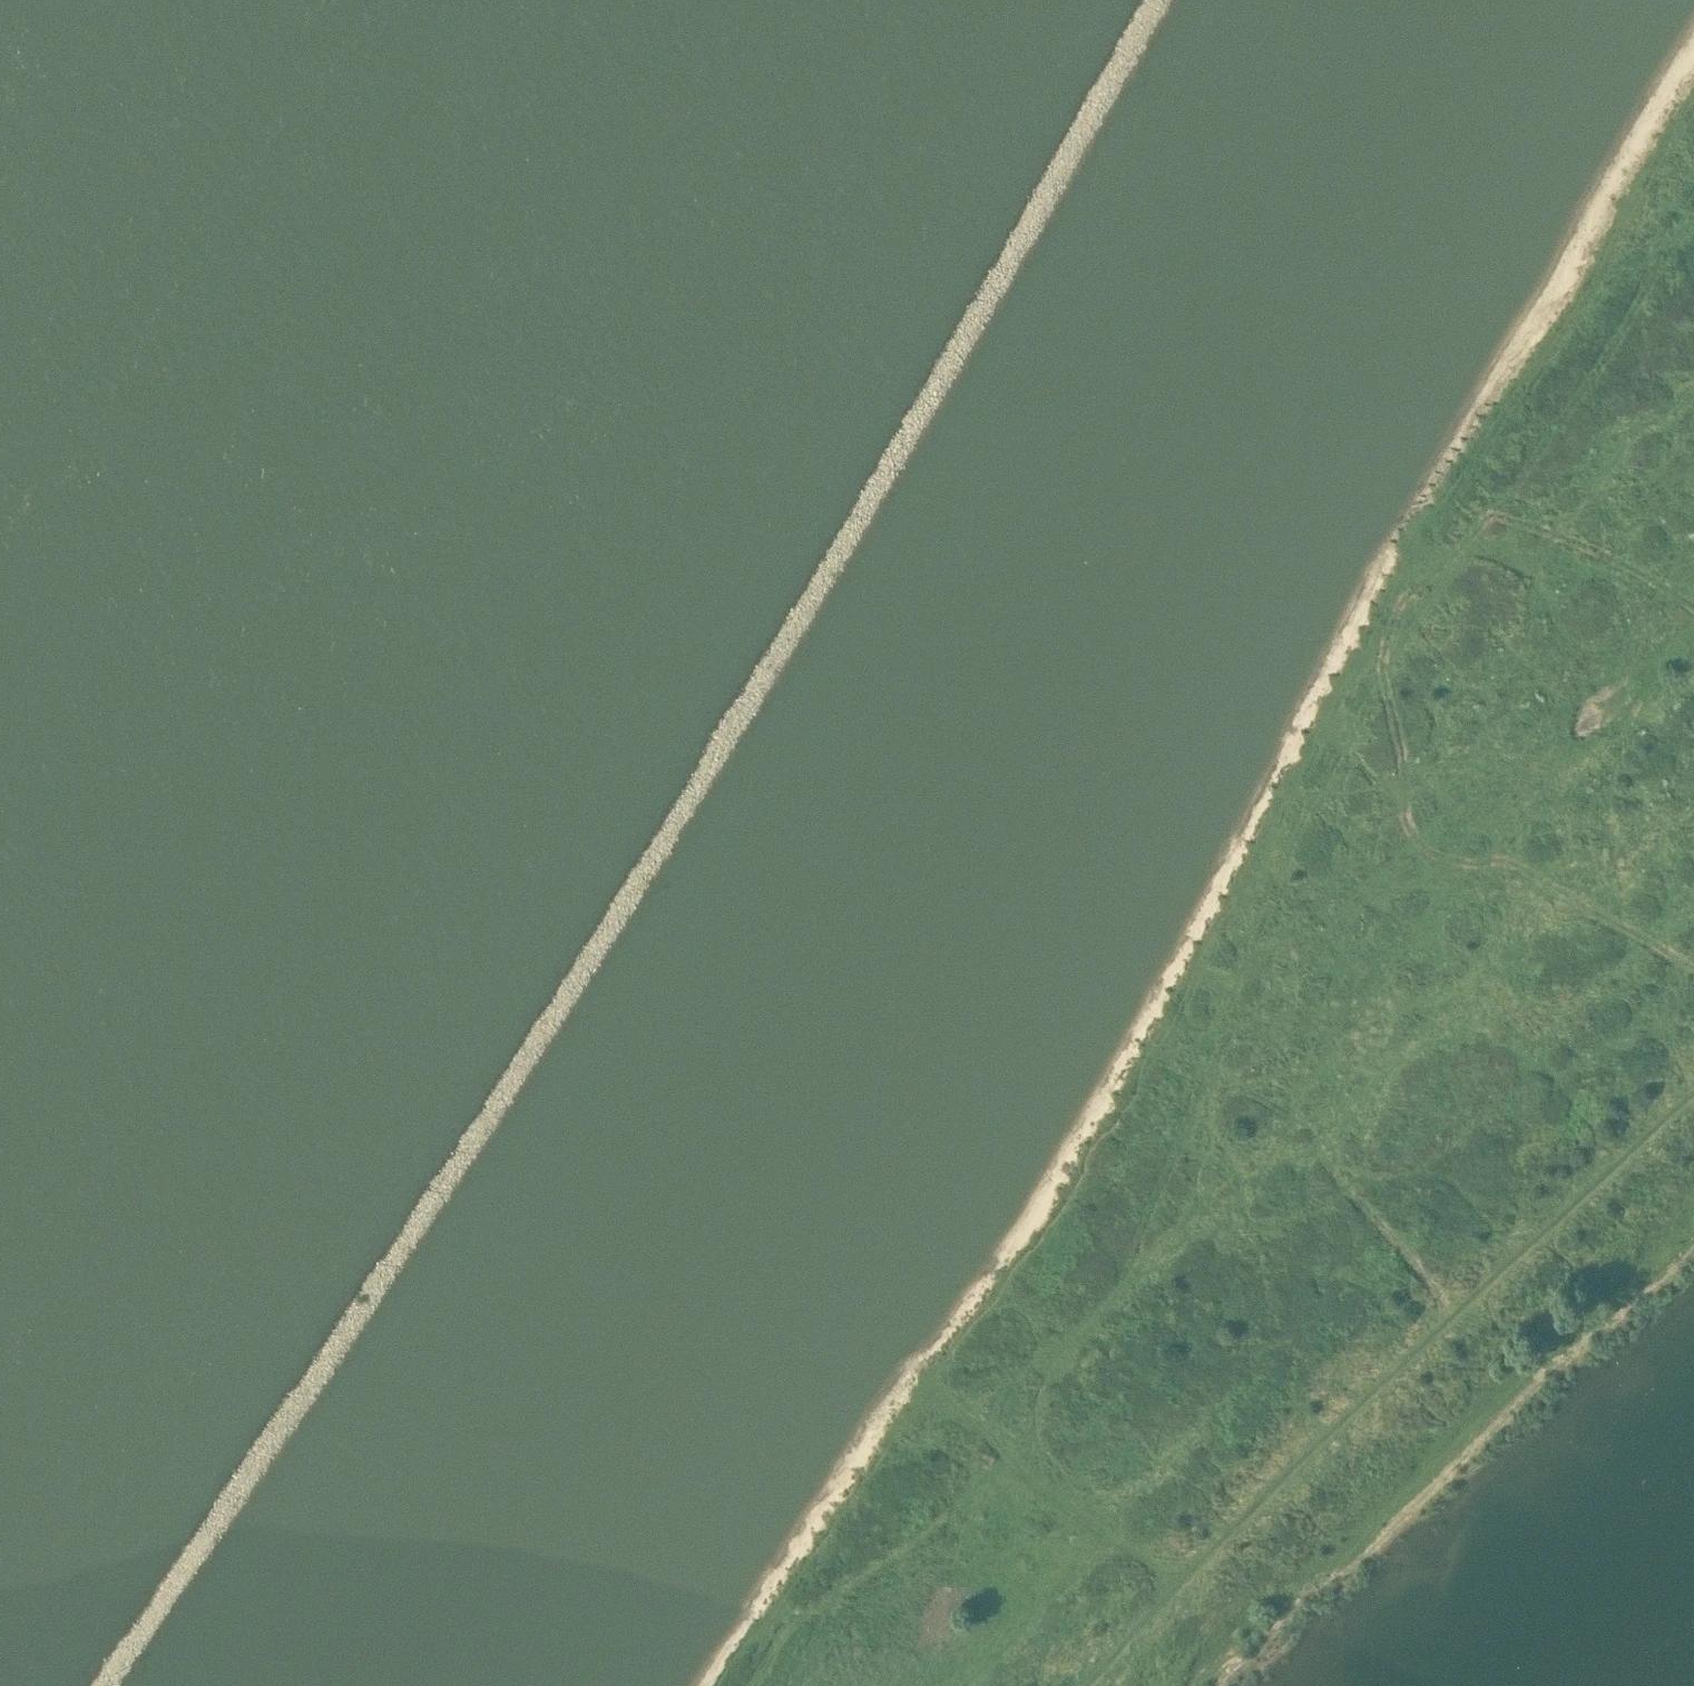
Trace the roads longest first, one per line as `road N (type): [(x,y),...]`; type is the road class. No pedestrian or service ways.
road 1 (track): [(1693,1095),(1336,1425),(1175,1590),(1094,1685)]
road 2 (track): [(1175,1590),(1038,1491),(918,1375)]

